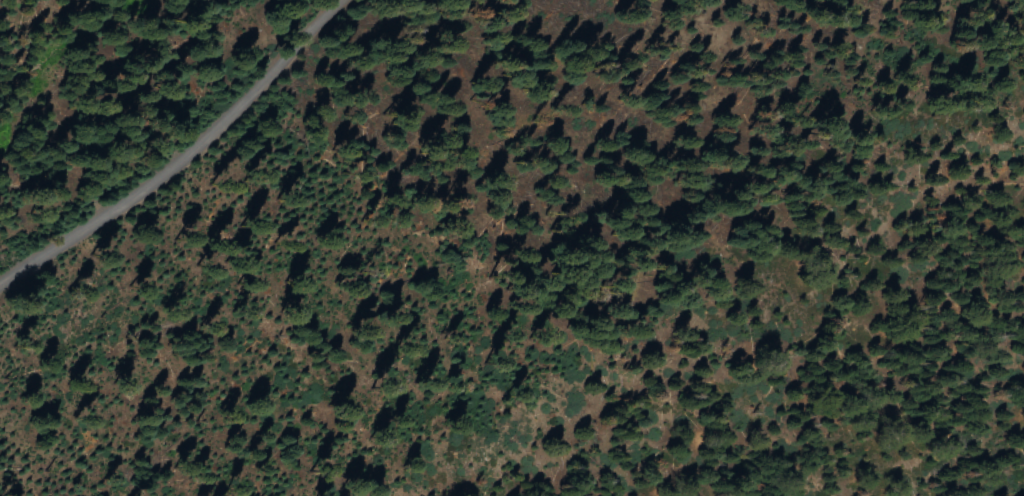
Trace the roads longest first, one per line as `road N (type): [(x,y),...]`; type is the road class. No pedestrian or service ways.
road 1 (residential): [(0,284),(237,113),(351,0)]

